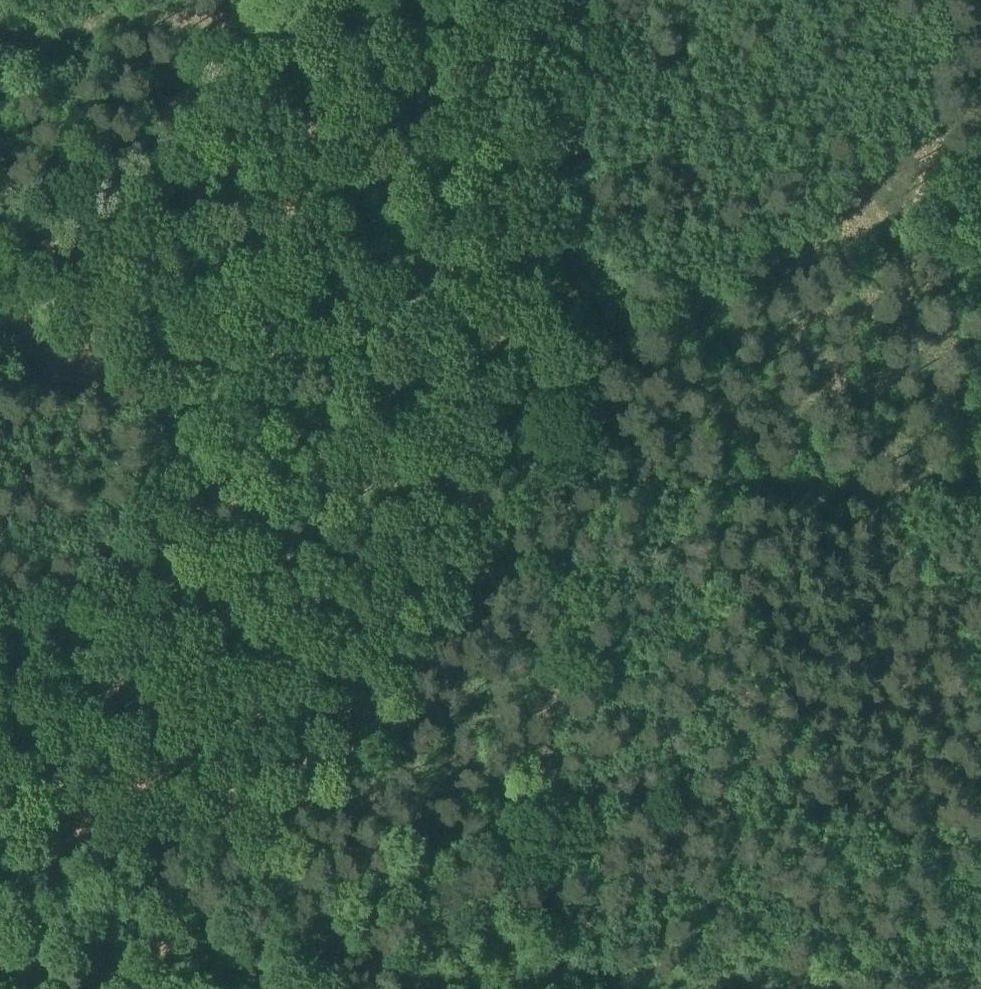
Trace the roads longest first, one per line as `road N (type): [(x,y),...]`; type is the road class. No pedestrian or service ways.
road 1 (track): [(554,988),(581,0)]
road 2 (track): [(287,0),(146,137),(0,323)]
road 3 (track): [(980,493),(766,482),(640,488),(593,470),(567,480)]

